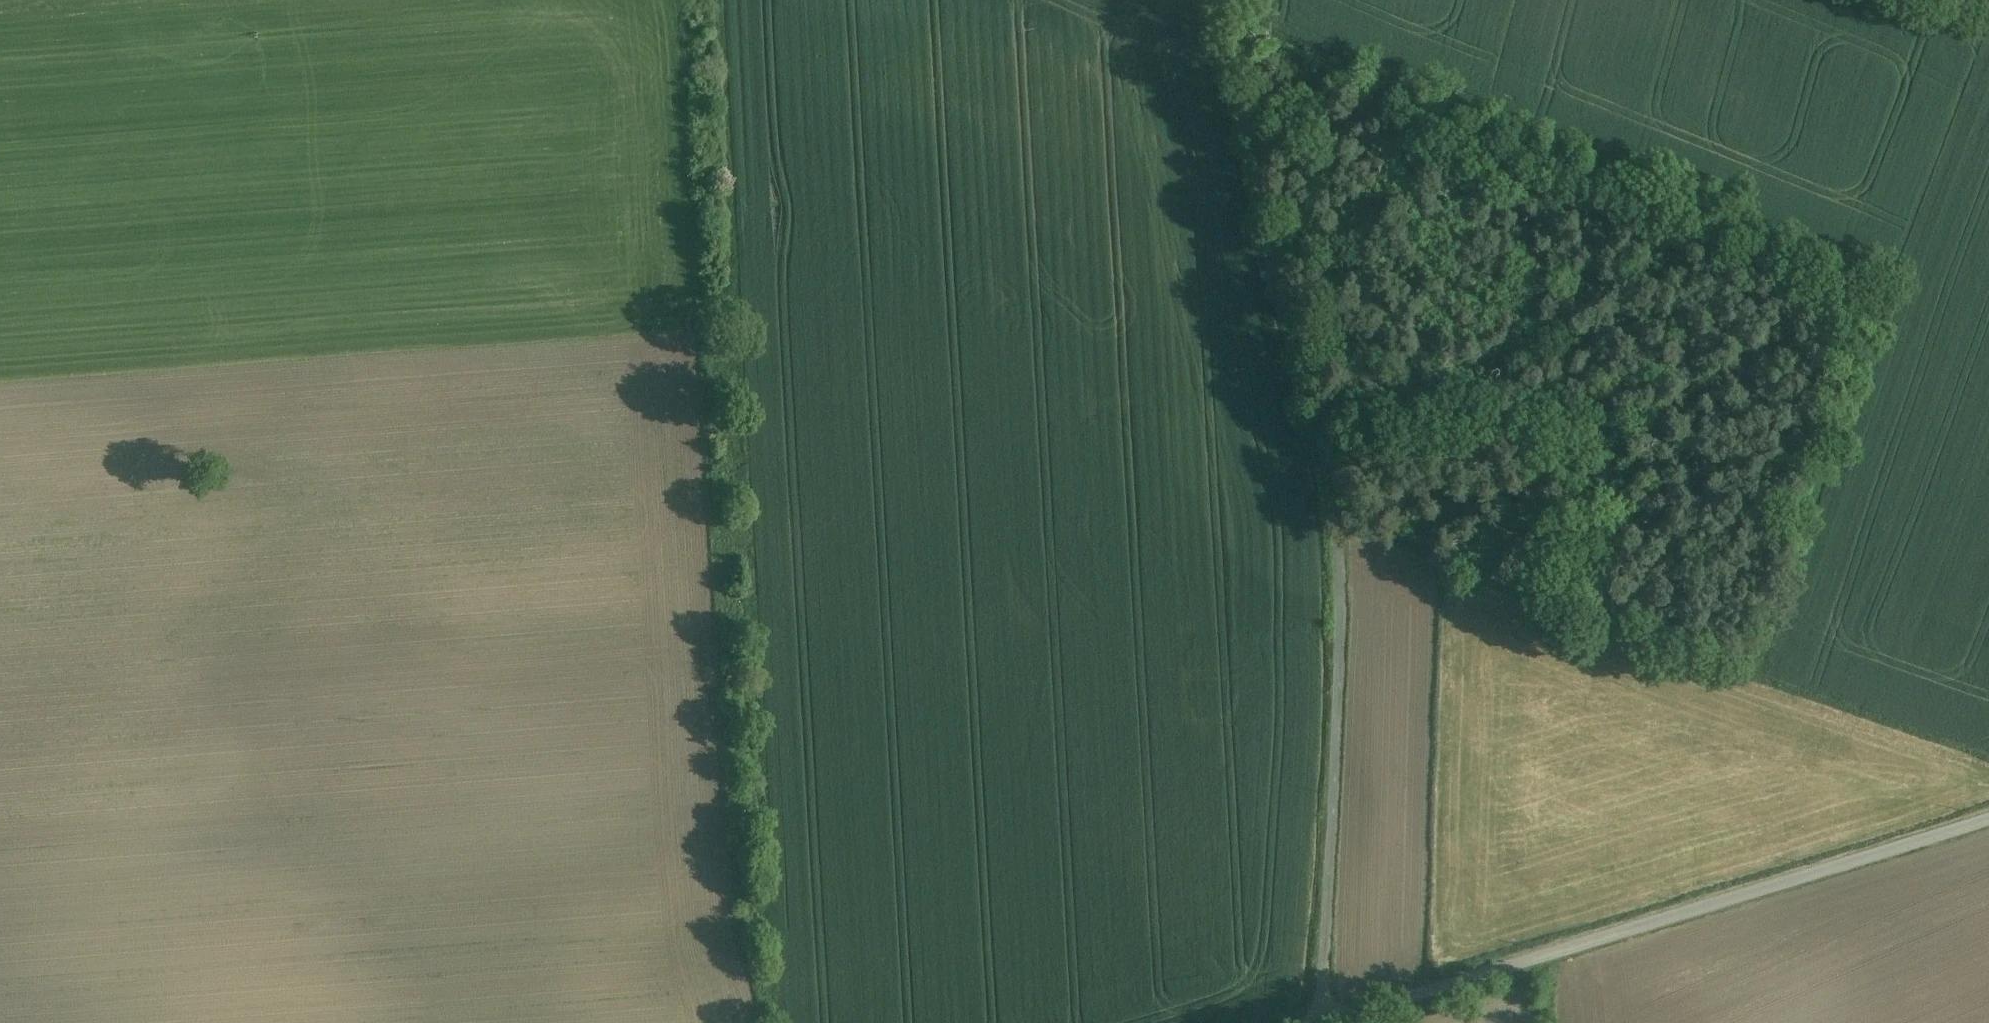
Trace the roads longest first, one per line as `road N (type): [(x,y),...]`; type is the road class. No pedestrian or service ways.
road 1 (unclassified): [(1238,0),(1235,97),(1342,574),(1319,1022)]
road 2 (unclassified): [(1988,819),(1328,1022)]

